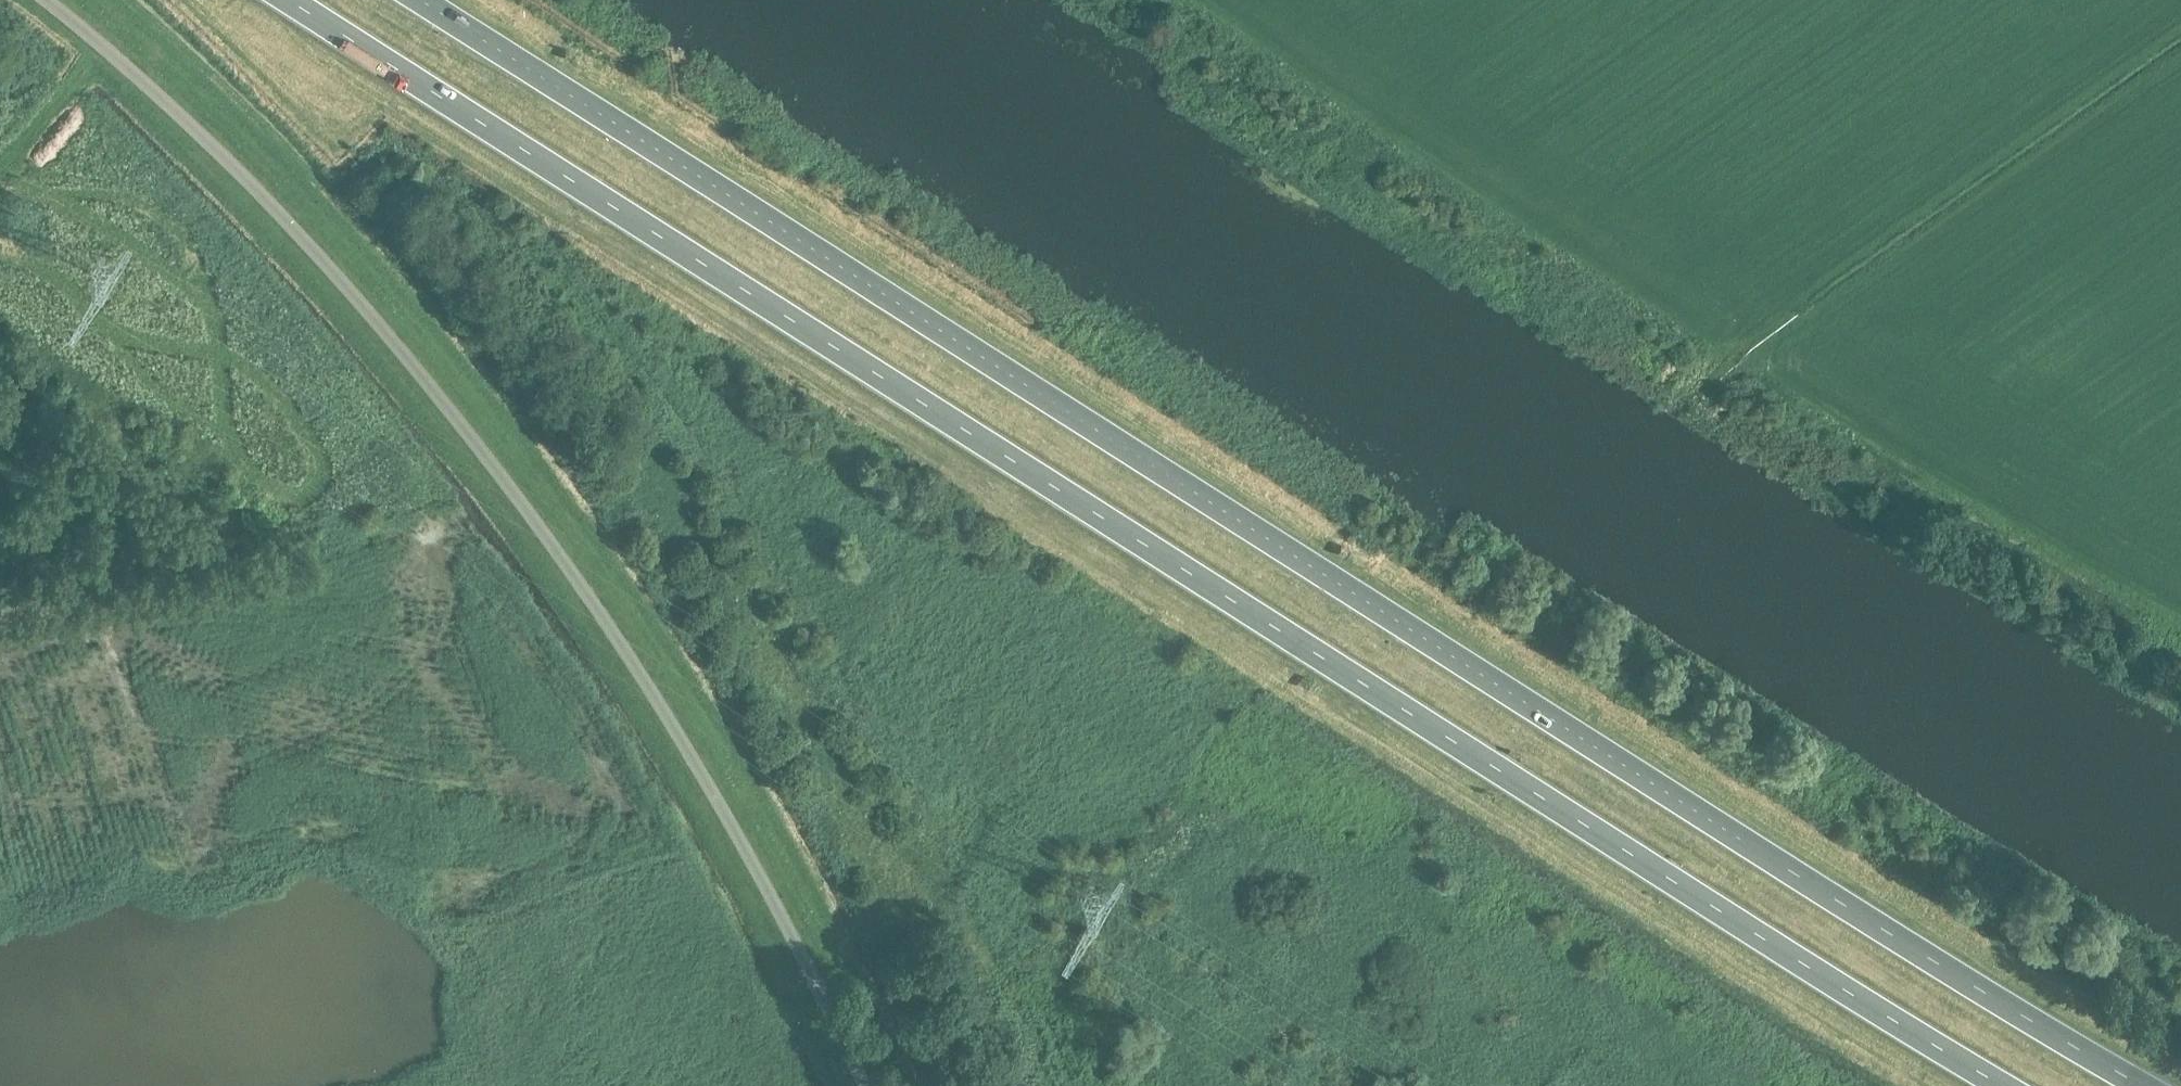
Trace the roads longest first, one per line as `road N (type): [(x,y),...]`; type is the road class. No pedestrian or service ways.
road 1 (trunk): [(2145,1085),(1857,913),(422,0)]
road 2 (trunk): [(290,0),(2004,1085)]
road 3 (unclassified): [(864,1085),(741,837),(559,548),(329,266),(201,130),(48,0)]
road 4 (track): [(0,161),(106,46)]

